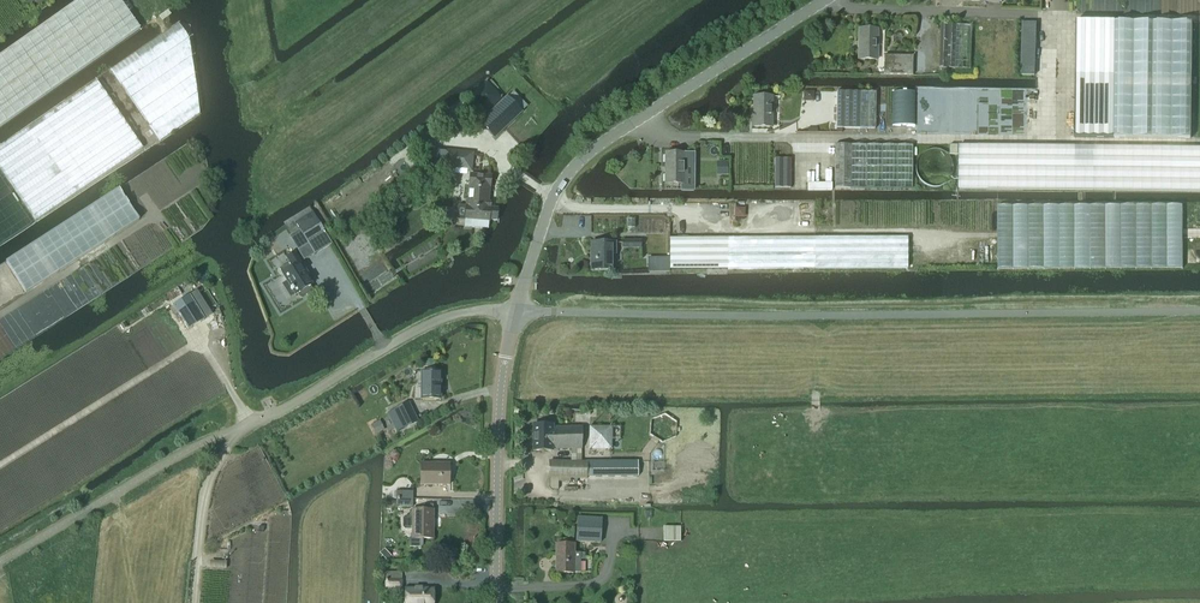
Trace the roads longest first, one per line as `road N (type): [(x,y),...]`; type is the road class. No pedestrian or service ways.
road 1 (unclassified): [(1199,312),(516,312)]
road 2 (tertiary): [(516,312),(552,197),(581,159),(824,0)]
road 3 (unclassified): [(248,424),(439,319),(516,312)]
road 4 (tertiary): [(496,602),(500,395),(516,312)]
road 5 (track): [(198,341),(0,465)]

